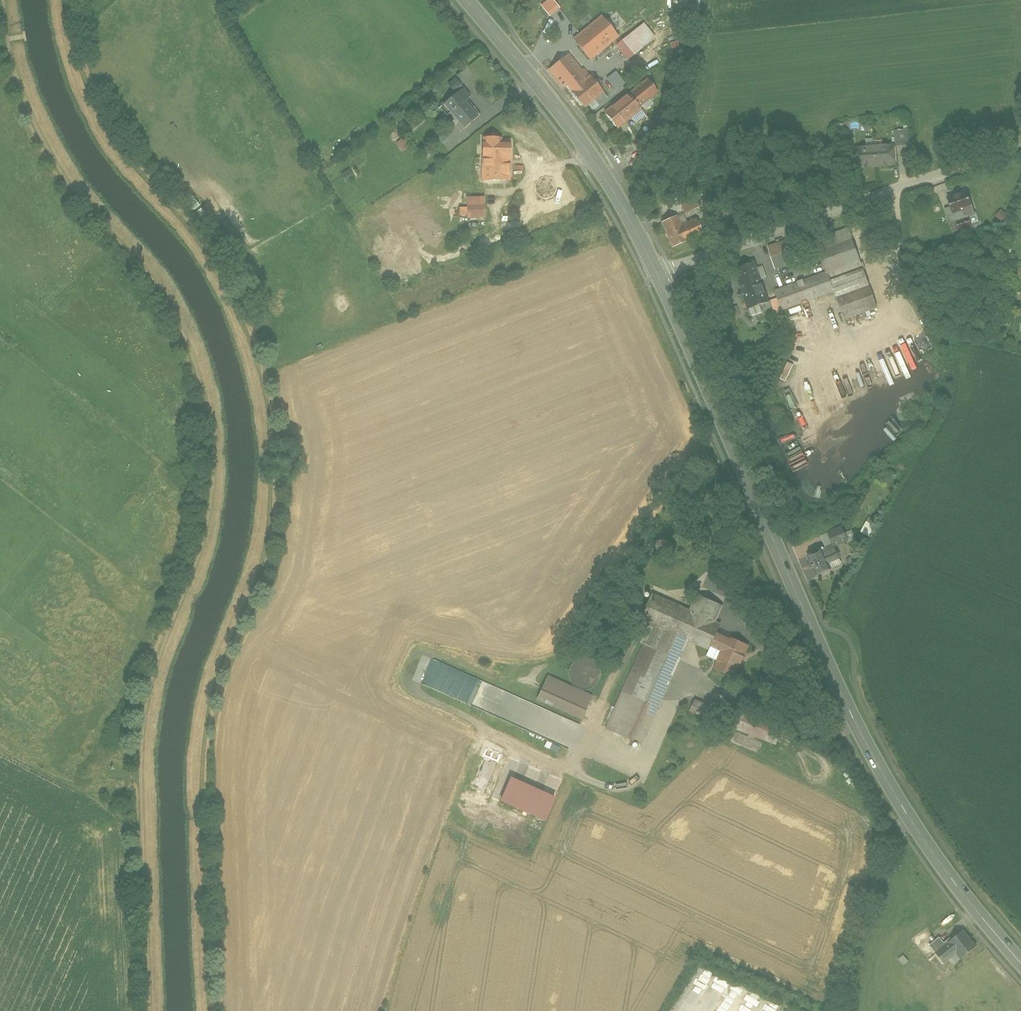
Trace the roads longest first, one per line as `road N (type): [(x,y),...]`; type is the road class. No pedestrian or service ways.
road 1 (secondary): [(658,274),(842,701),(925,842),(1020,962)]
road 2 (residential): [(658,274),(1020,141)]
road 3 (secondary): [(466,0),(593,161),(658,274)]

